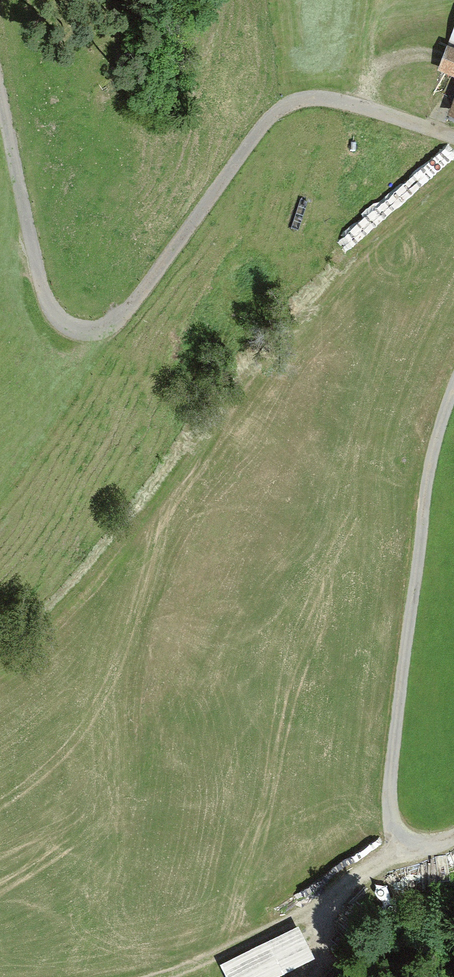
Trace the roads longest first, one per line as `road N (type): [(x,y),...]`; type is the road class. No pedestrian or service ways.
road 1 (track): [(0,84),(43,292),(61,322),(94,334),(132,304),(265,121),(304,98),(353,103),(453,137)]
road 2 (track): [(453,175),(346,268),(110,554),(0,655)]
road 3 (track): [(453,388),(426,489),(389,789),(394,828),(416,844),(453,834)]
road 4 (track): [(407,837),(347,889),(199,967),(157,976)]

